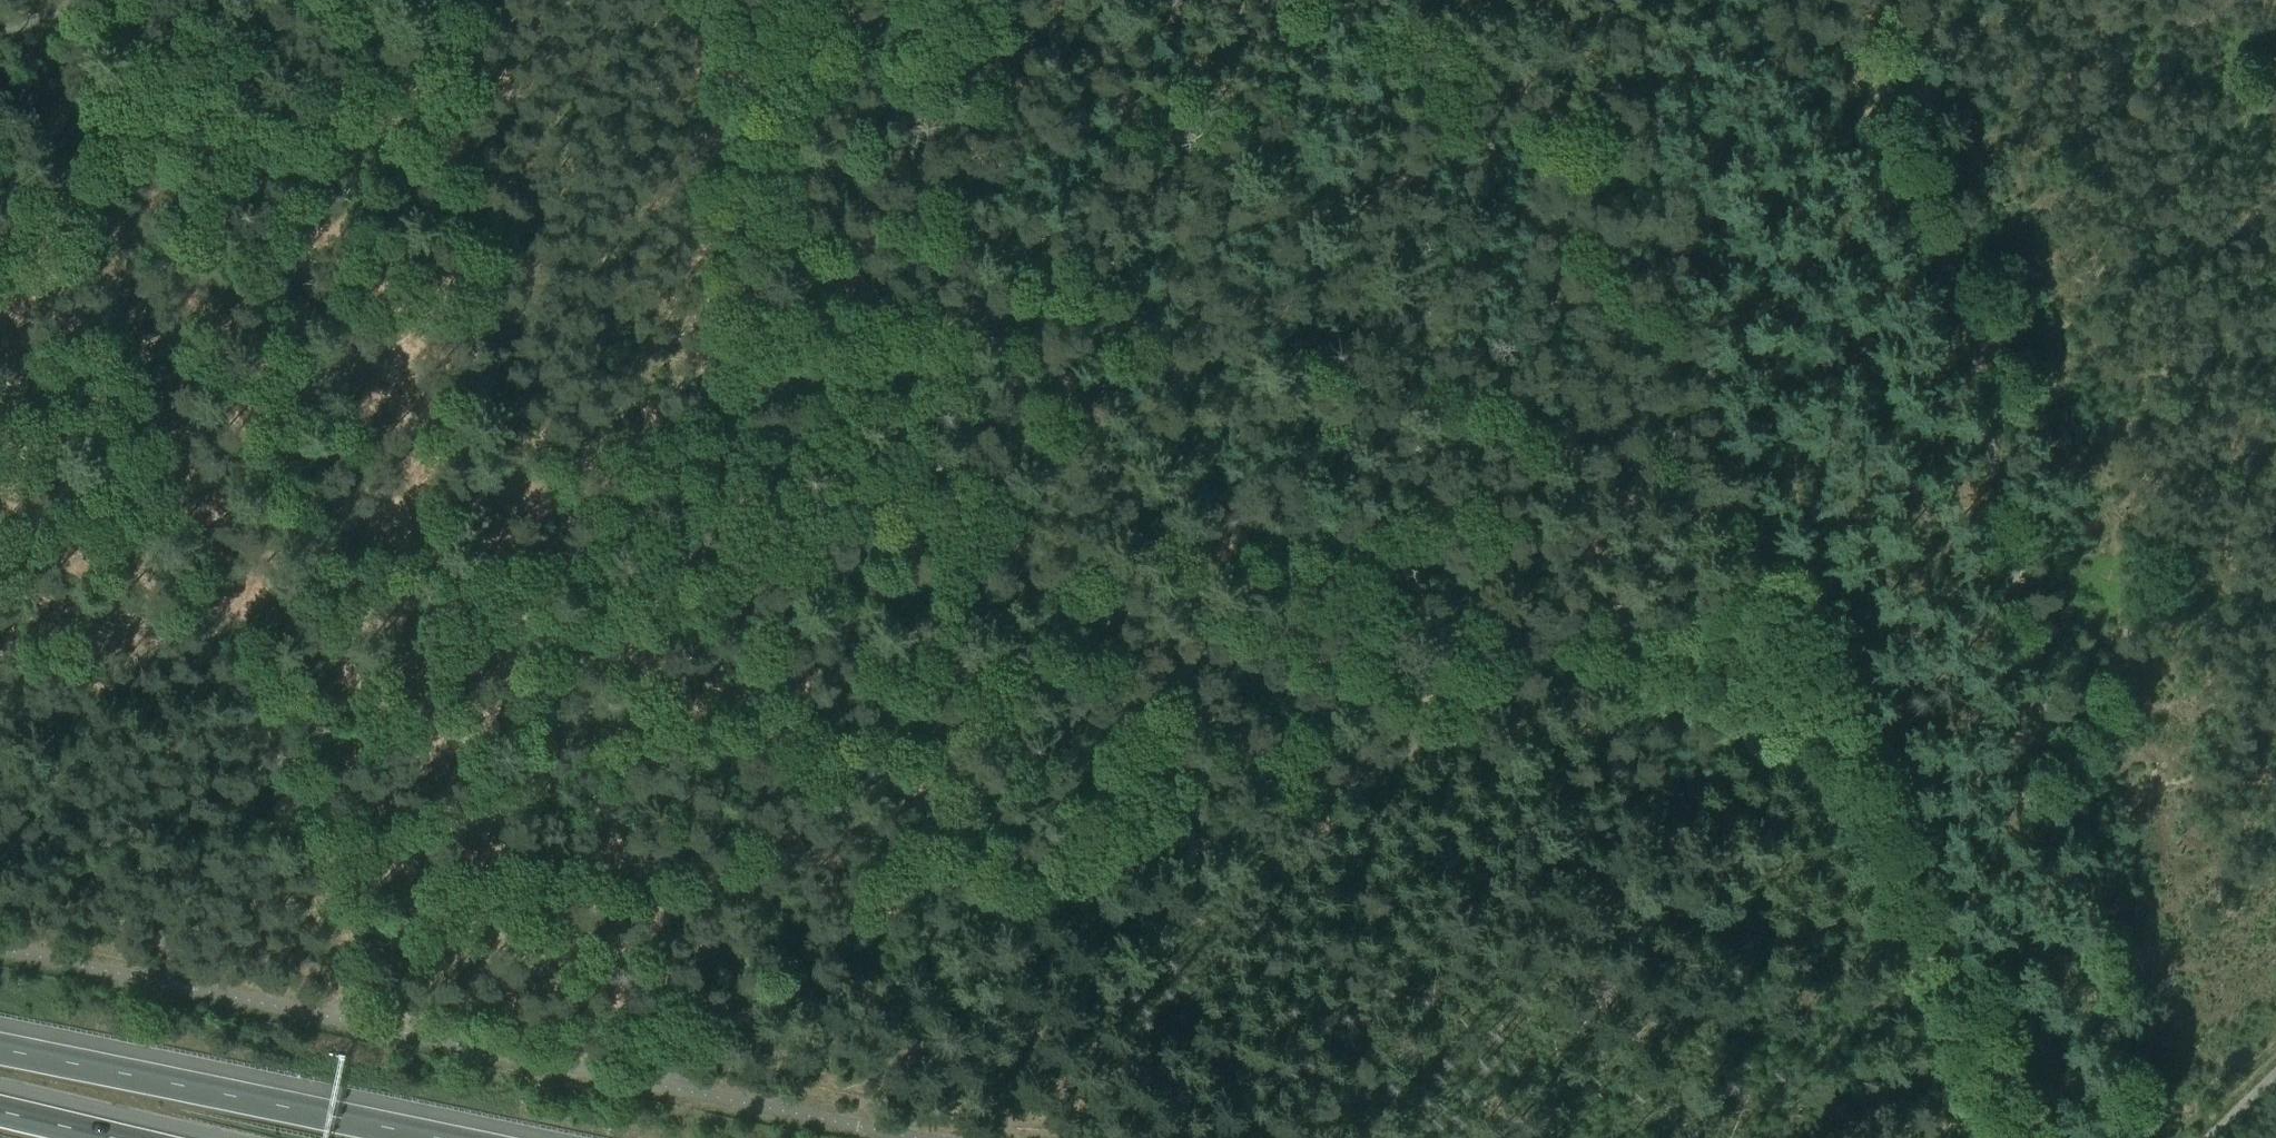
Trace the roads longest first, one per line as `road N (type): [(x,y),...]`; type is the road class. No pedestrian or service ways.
road 1 (track): [(2126,1137),(2115,1116),(2086,918),(1899,0)]
road 2 (motorway): [(439,1137),(0,1049)]

